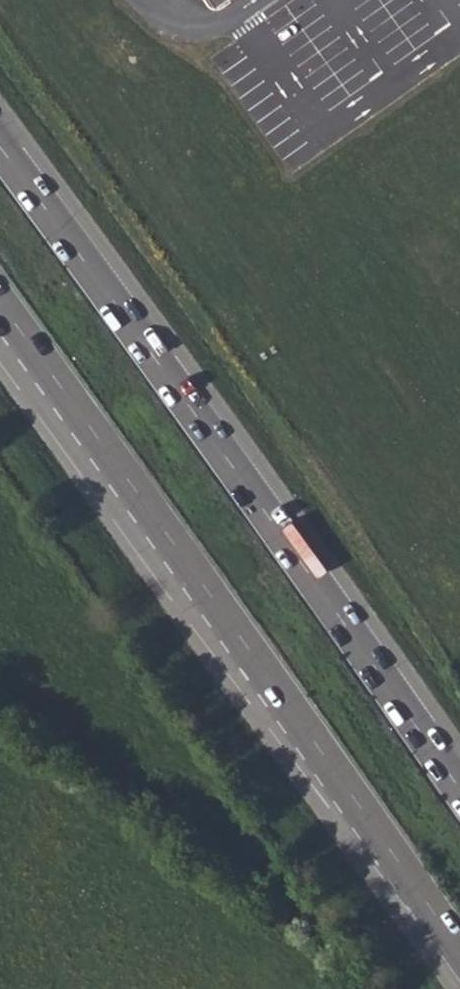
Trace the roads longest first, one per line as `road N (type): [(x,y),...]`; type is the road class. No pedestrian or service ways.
road 1 (trunk): [(0,302),(459,948)]
road 2 (trunk): [(459,789),(0,145)]

